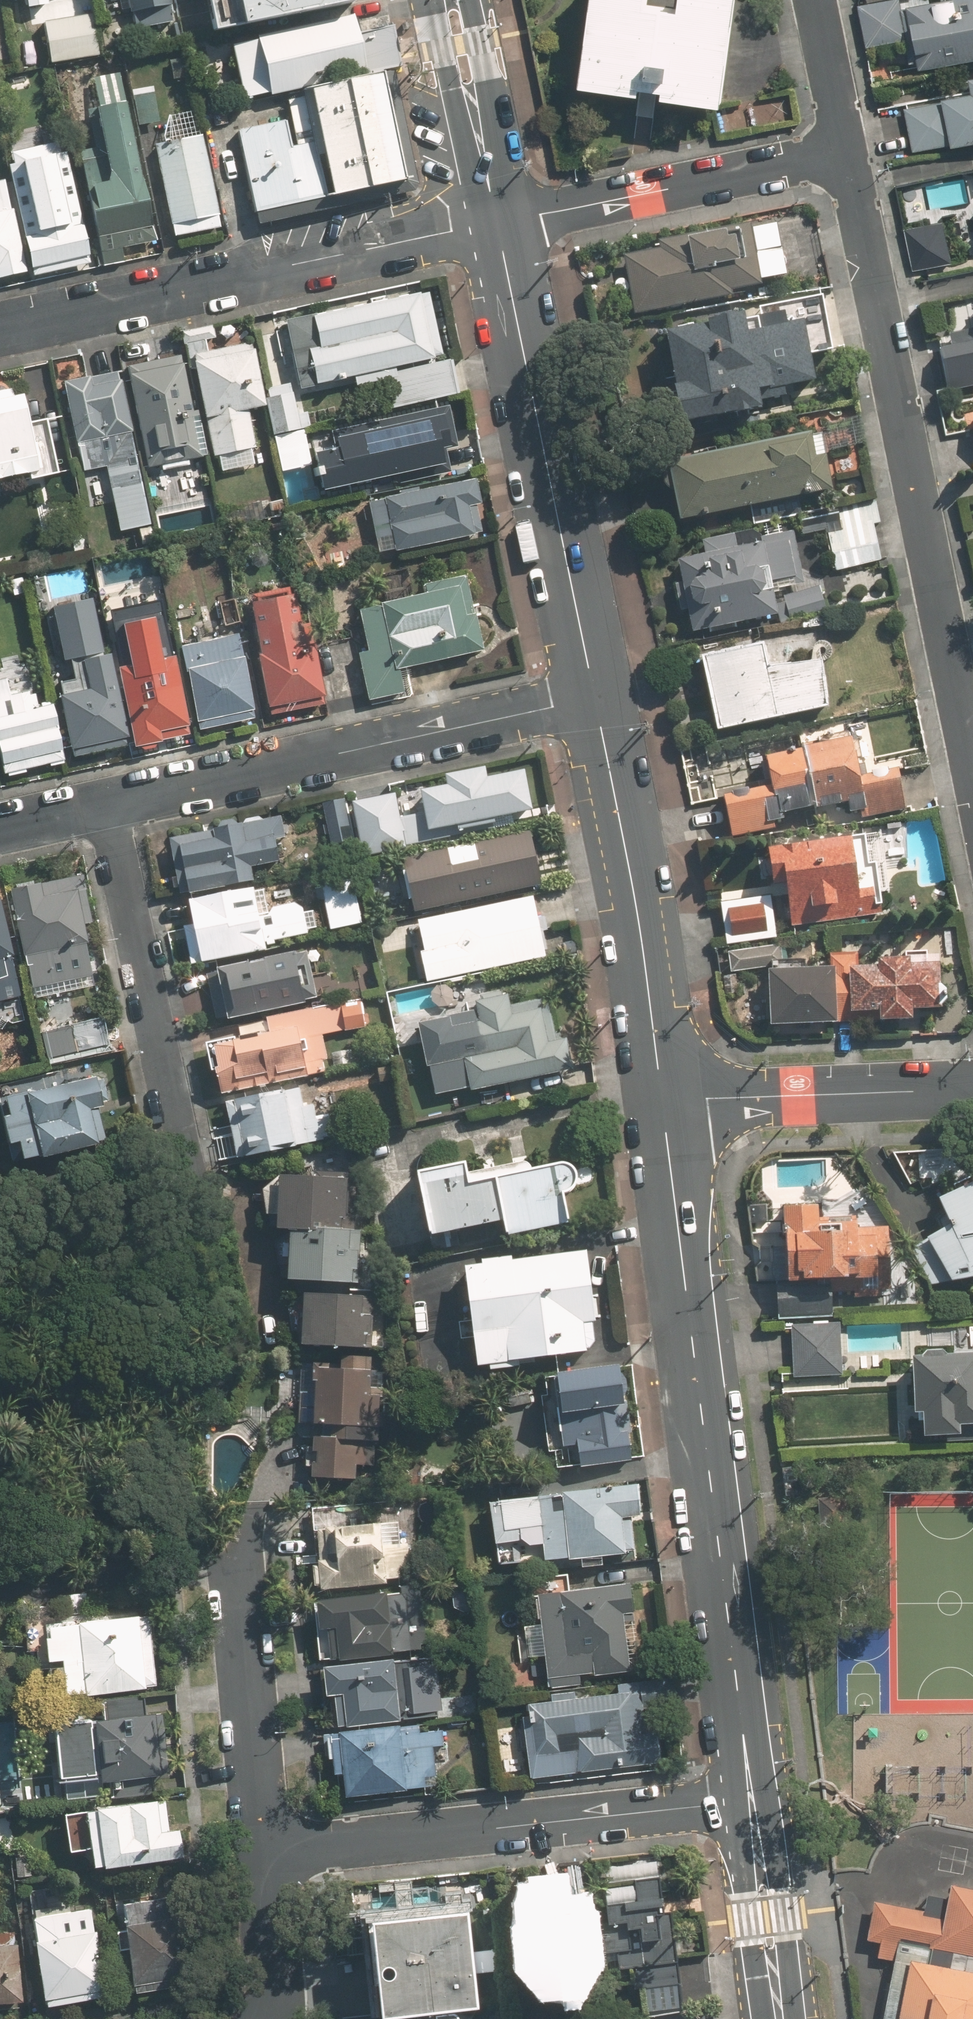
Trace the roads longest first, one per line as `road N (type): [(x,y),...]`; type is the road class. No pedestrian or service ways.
road 1 (secondary): [(662,1103),(752,1800)]
road 2 (residential): [(843,152),(972,779)]
road 3 (residential): [(497,223),(0,329)]
road 4 (residential): [(596,698),(106,805)]
road 5 (residential): [(262,1859),(752,1800)]
road 6 (secondary): [(497,223),(596,698)]
road 7 (secondary): [(596,698),(640,927),(662,1103)]
road 8 (residential): [(106,805),(192,1195)]
road 9 (residential): [(497,223),(843,152)]
road 10 (residential): [(662,1103),(972,1089)]
road 11 (residential): [(262,1859),(241,1560)]
road 12 (secondary): [(497,223),(477,194),(433,0)]
road 13 (secondary): [(470,0),(505,189),(497,223)]
road 14 (secondary): [(752,1800),(780,2018)]
road 15 (residential): [(272,2018),(262,1859)]
road 16 (residential): [(814,0),(843,152)]

